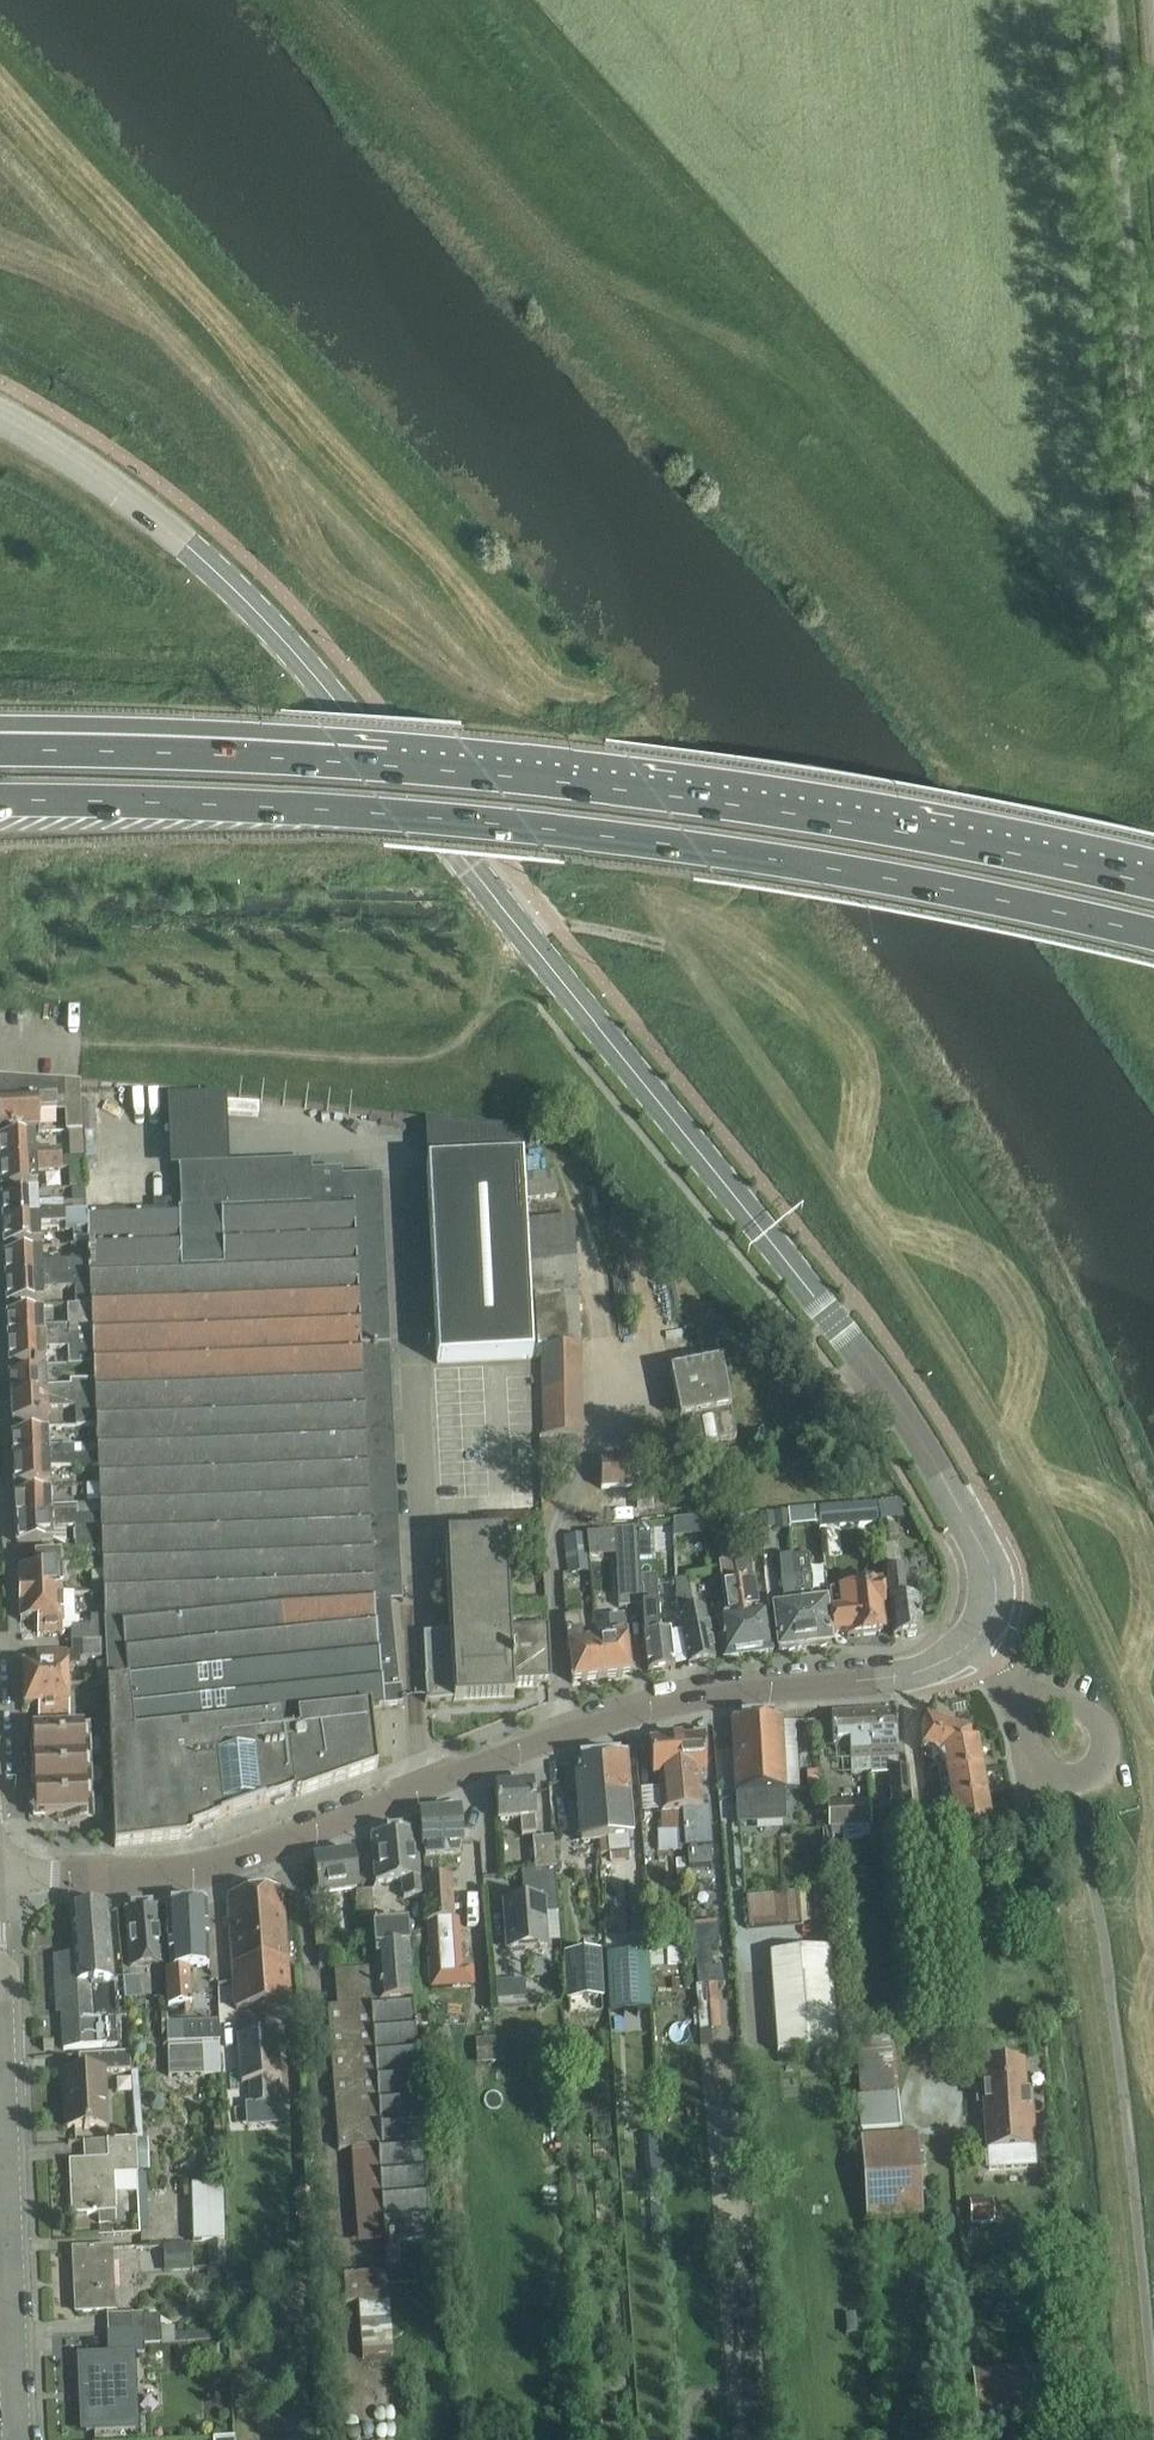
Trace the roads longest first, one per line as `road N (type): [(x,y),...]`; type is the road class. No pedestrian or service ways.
road 1 (secondary): [(968,1647),(992,1612),(997,1584),(895,1398),(314,674),(151,516)]
road 2 (motorway): [(0,802),(510,825),(861,877),(1153,936)]
road 3 (motorway): [(1153,882),(998,847),(592,784),(236,754),(0,751)]
road 4 (secondary): [(0,1872),(175,1874),(223,1863),(658,1703),(903,1675)]
road 5 (unclassified): [(1145,594),(1116,185)]
road 6 (secondary): [(1116,185),(803,0)]
road 7 (tertiary): [(17,2439),(0,2084)]
road 8 (unclassified): [(1116,185),(1105,0)]
road 9 (secondary): [(151,516),(0,416)]
road 10 (residential): [(1061,1782),(1103,1759),(1099,1733),(1062,1699),(1011,1691)]
road 11 (tertiary): [(151,516),(70,485),(0,478)]

